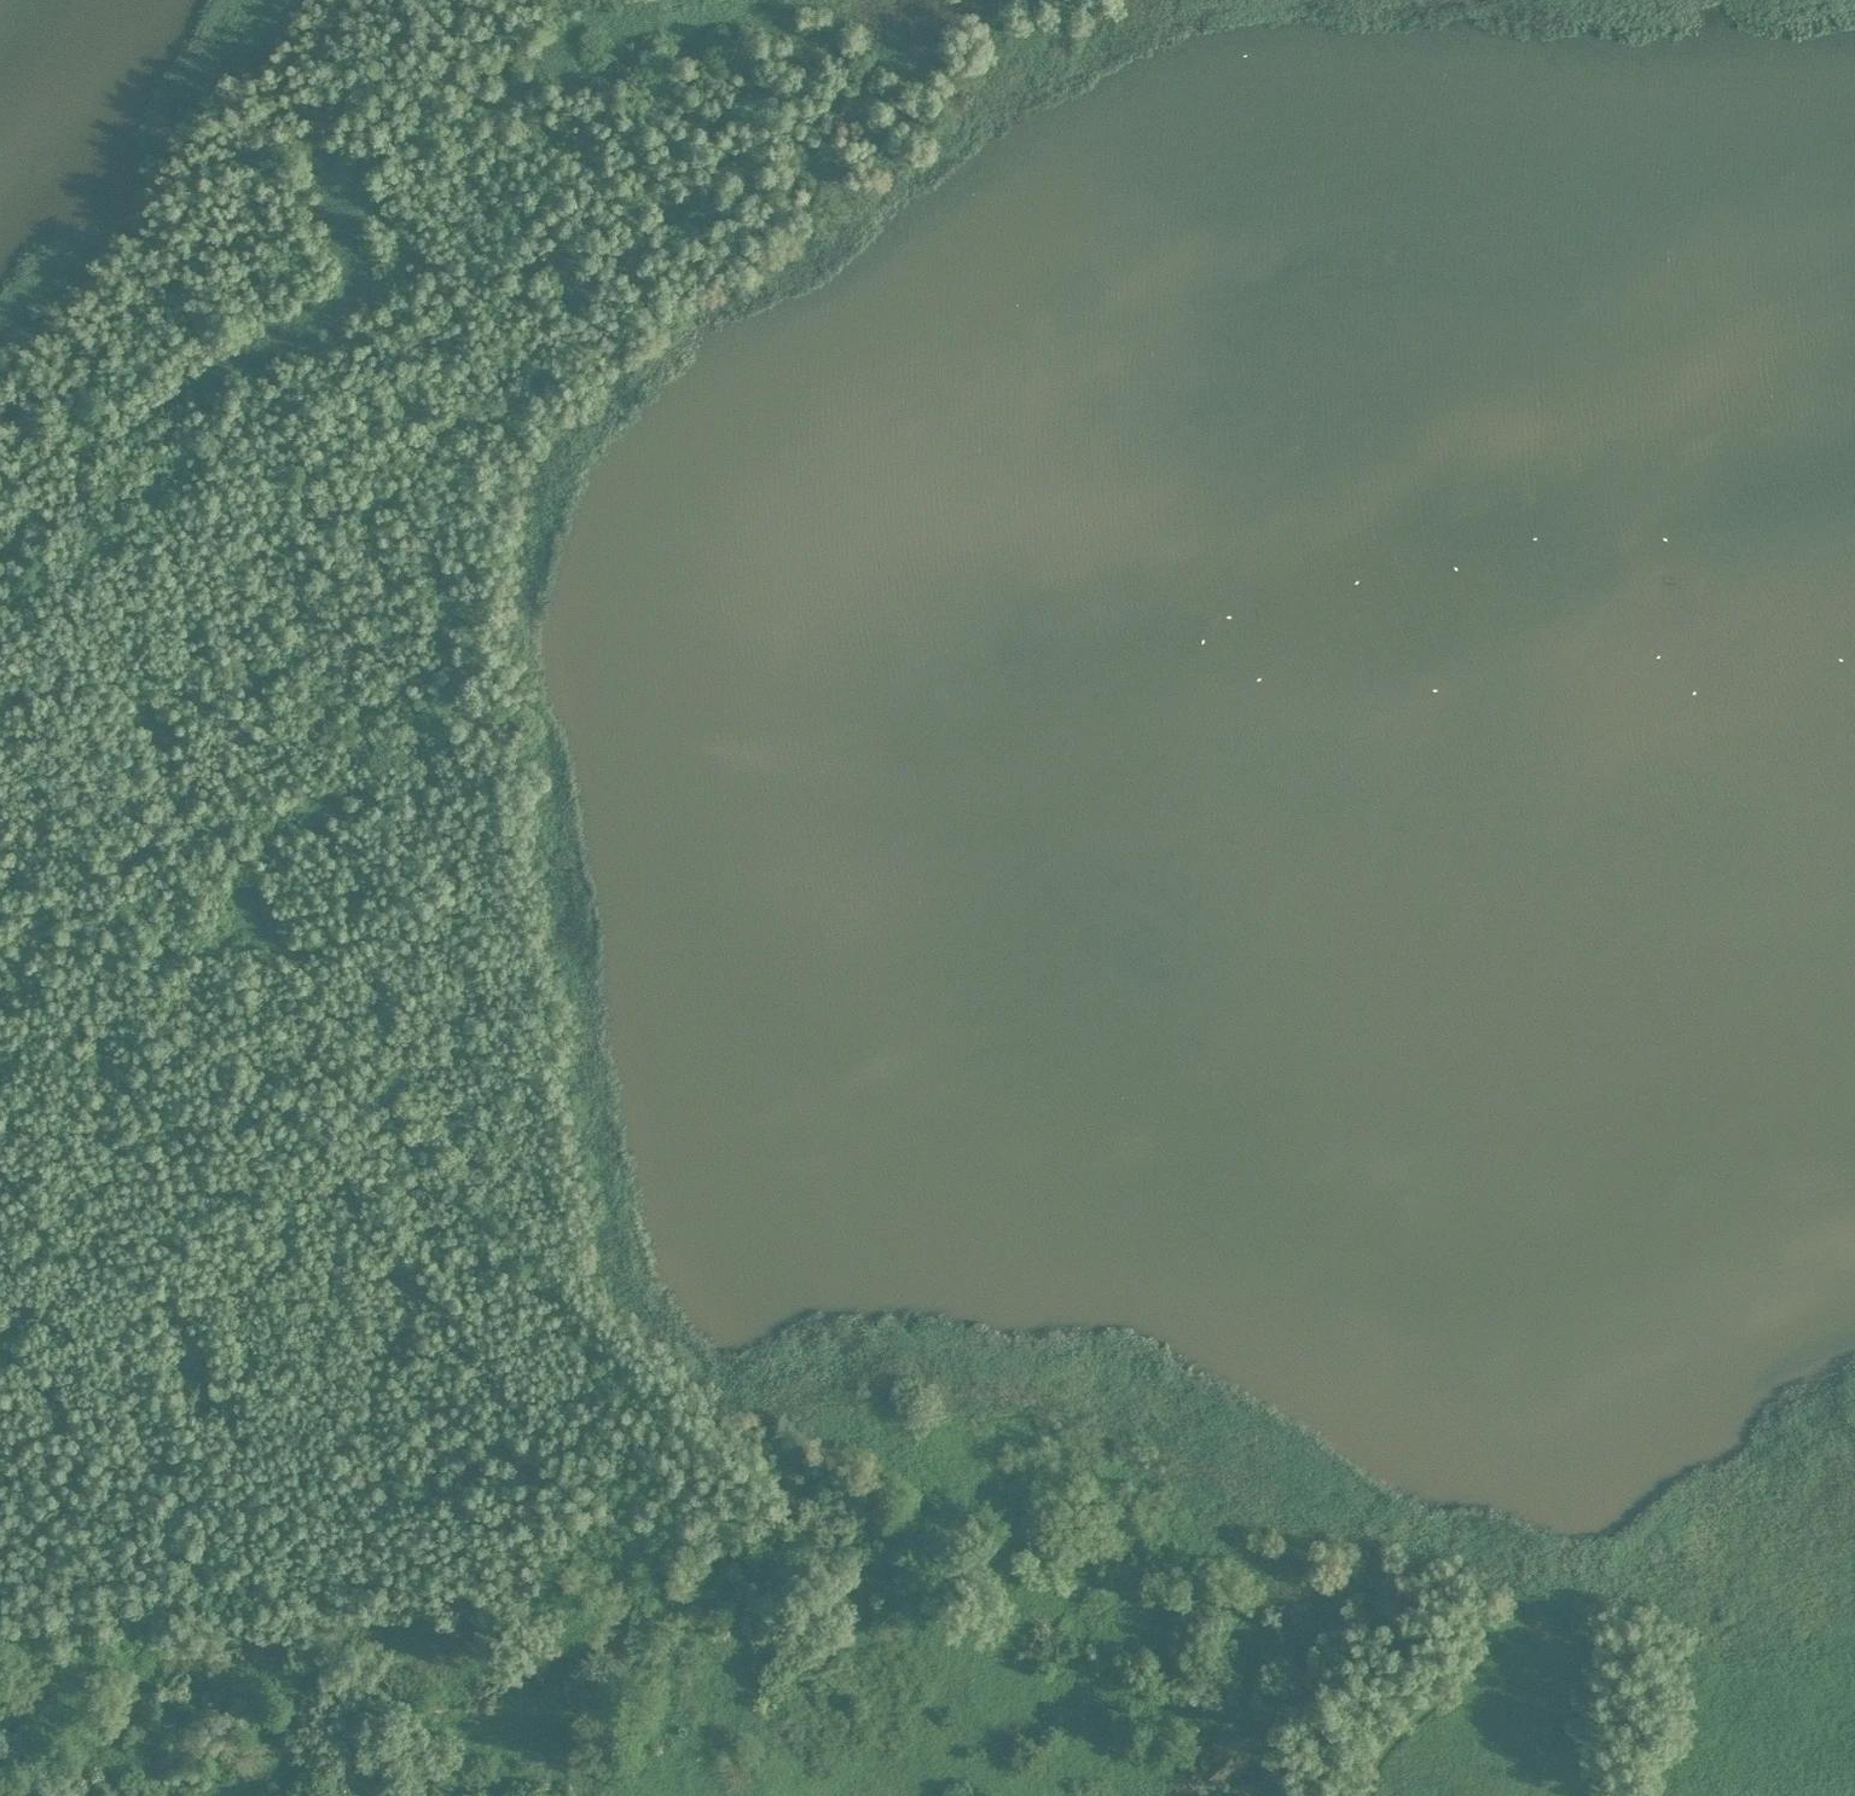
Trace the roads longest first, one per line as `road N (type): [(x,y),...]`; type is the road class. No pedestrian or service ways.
road 1 (track): [(1607,1795),(1589,1783),(1575,1753),(1573,1670),(1564,1650),(1546,1638),(1516,1640),(1394,1750),(1382,1795)]

